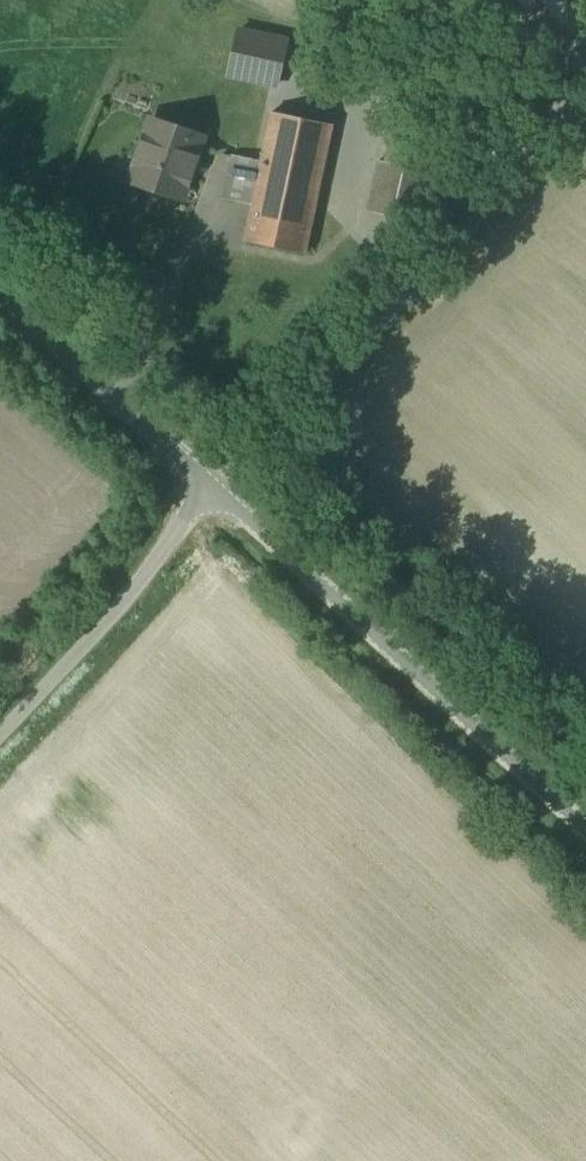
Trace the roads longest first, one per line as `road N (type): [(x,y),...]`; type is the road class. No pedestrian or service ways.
road 1 (residential): [(212,486),(585,829)]
road 2 (unclassified): [(212,486),(132,593),(0,739)]
road 3 (residential): [(0,293),(212,486)]

